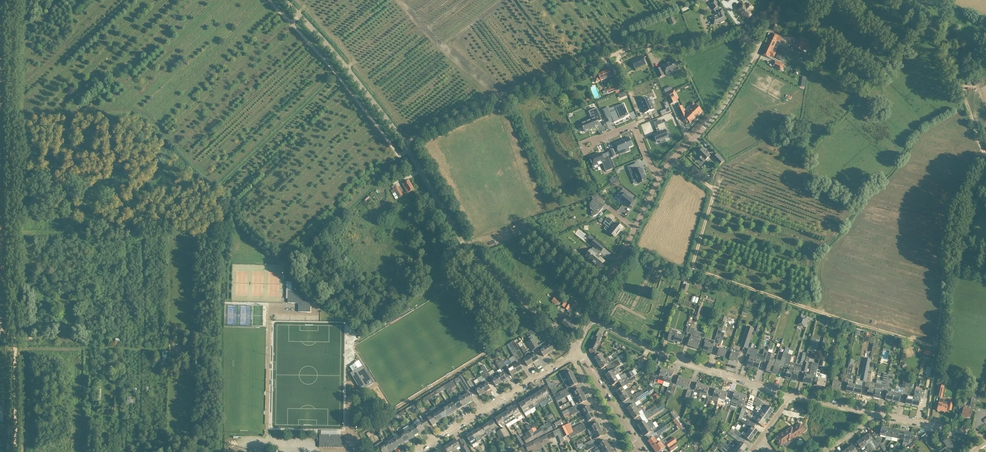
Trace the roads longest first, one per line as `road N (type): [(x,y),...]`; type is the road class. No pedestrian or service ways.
road 1 (track): [(894,0),(939,37),(985,155),(952,218),(938,347),(698,272),(693,264),(715,190),(672,158)]
road 2 (track): [(16,451),(10,0)]
road 3 (unclassified): [(405,145),(633,47),(688,49),(742,29),(755,51)]
road 4 (unclassified): [(575,350),(462,242),(405,145)]
road 5 (residential): [(789,395),(663,354),(592,318)]
road 6 (unclassified): [(405,145),(285,0)]
road 7 (residential): [(414,451),(570,355)]
road 8 (residential): [(592,318),(660,176)]

